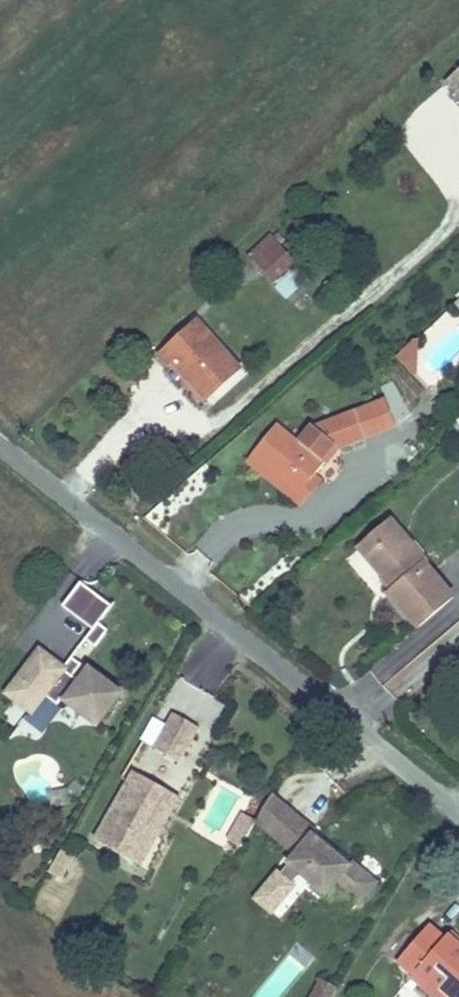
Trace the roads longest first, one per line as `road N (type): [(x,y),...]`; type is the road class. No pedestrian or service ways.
road 1 (residential): [(458,816),(0,444)]

